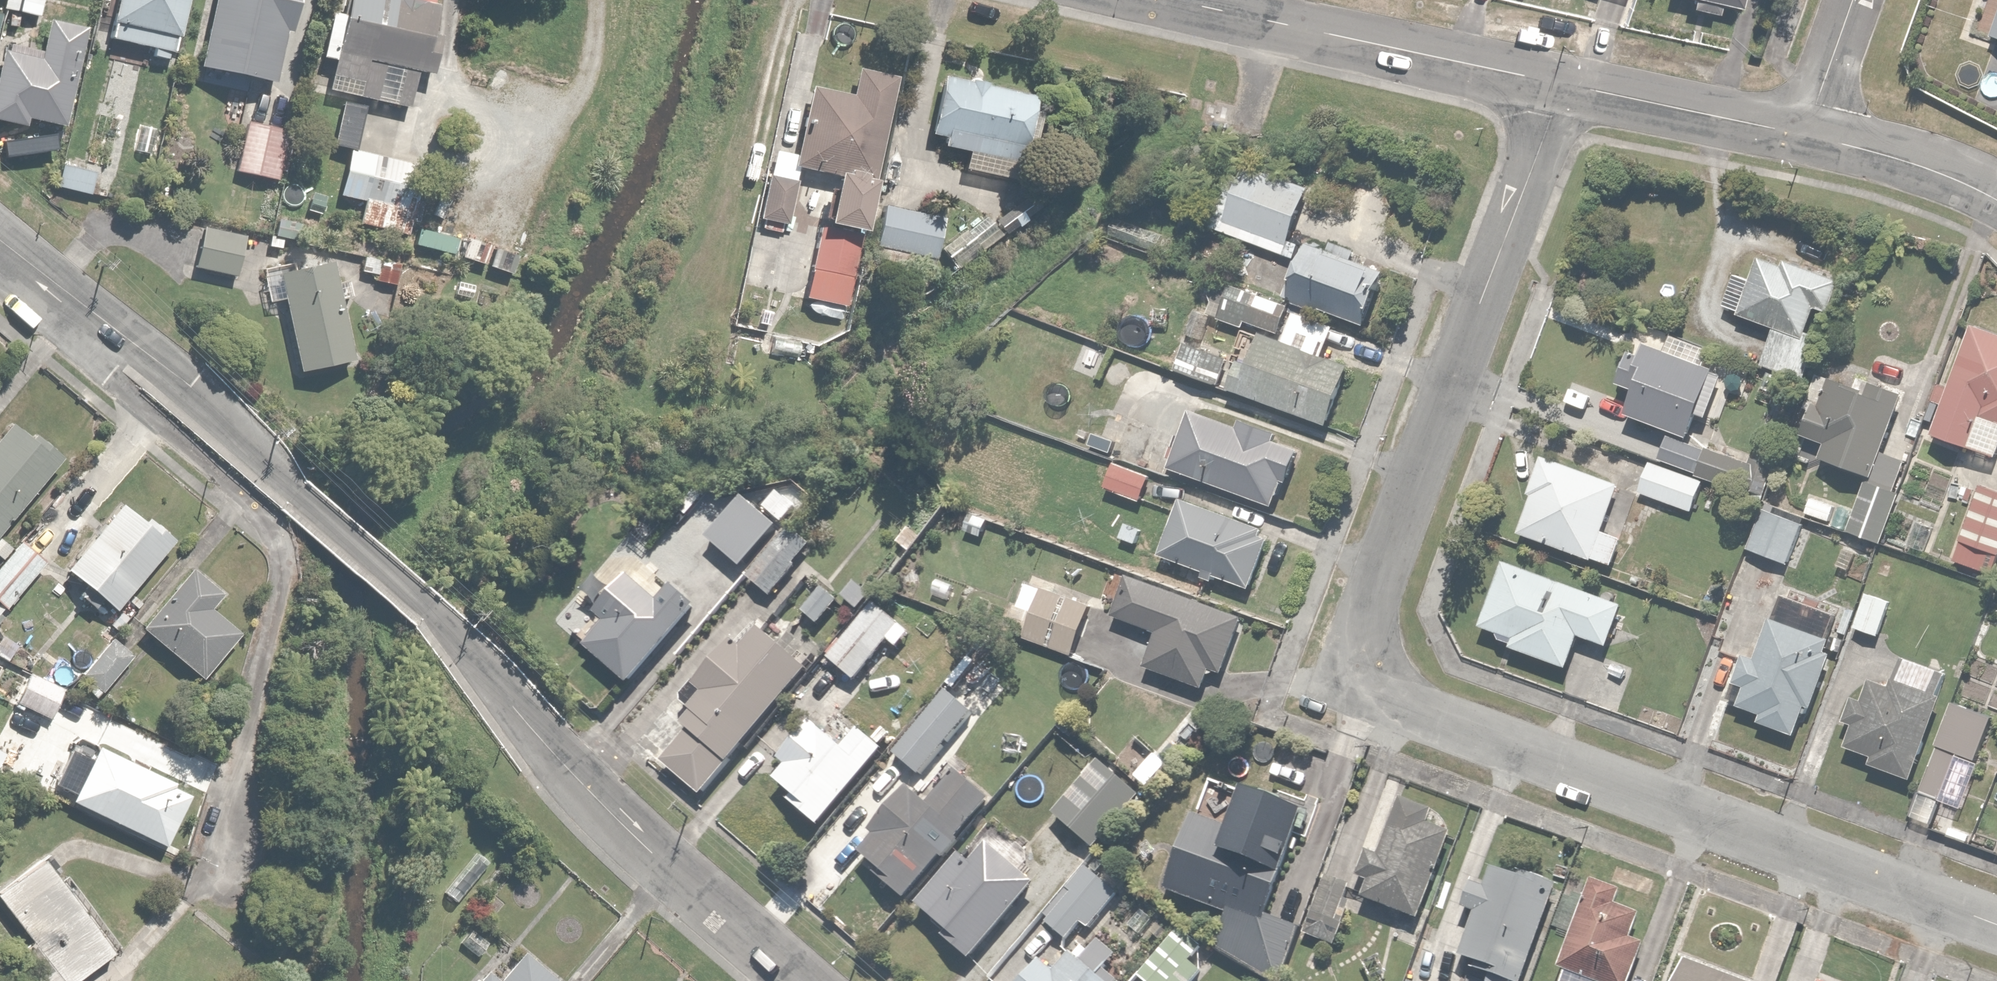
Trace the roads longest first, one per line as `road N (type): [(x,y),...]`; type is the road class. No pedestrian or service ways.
road 1 (residential): [(0,240),(192,385),(430,610),(648,848),(801,980)]
road 2 (residential): [(1996,925),(1388,696),(1365,675)]
road 3 (residential): [(1560,83),(1362,638),(1365,675)]
road 4 (residential): [(1173,0),(1560,83)]
road 5 (residential): [(1560,83),(1806,136)]
road 6 (residential): [(1806,136),(1915,160),(1996,198)]
road 7 (residential): [(1854,0),(1806,136)]

